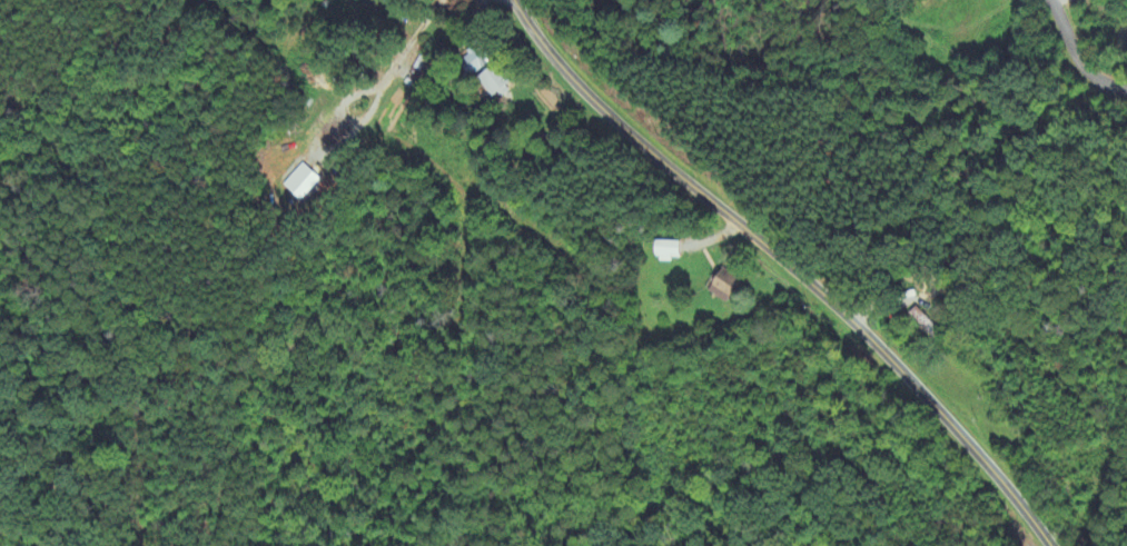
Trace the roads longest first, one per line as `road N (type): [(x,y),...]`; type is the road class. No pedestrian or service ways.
road 1 (residential): [(1047,545),(1002,484),(823,289),(582,87),(521,0)]
road 2 (residential): [(1051,0),(1082,61),(1106,88),(1126,92)]

